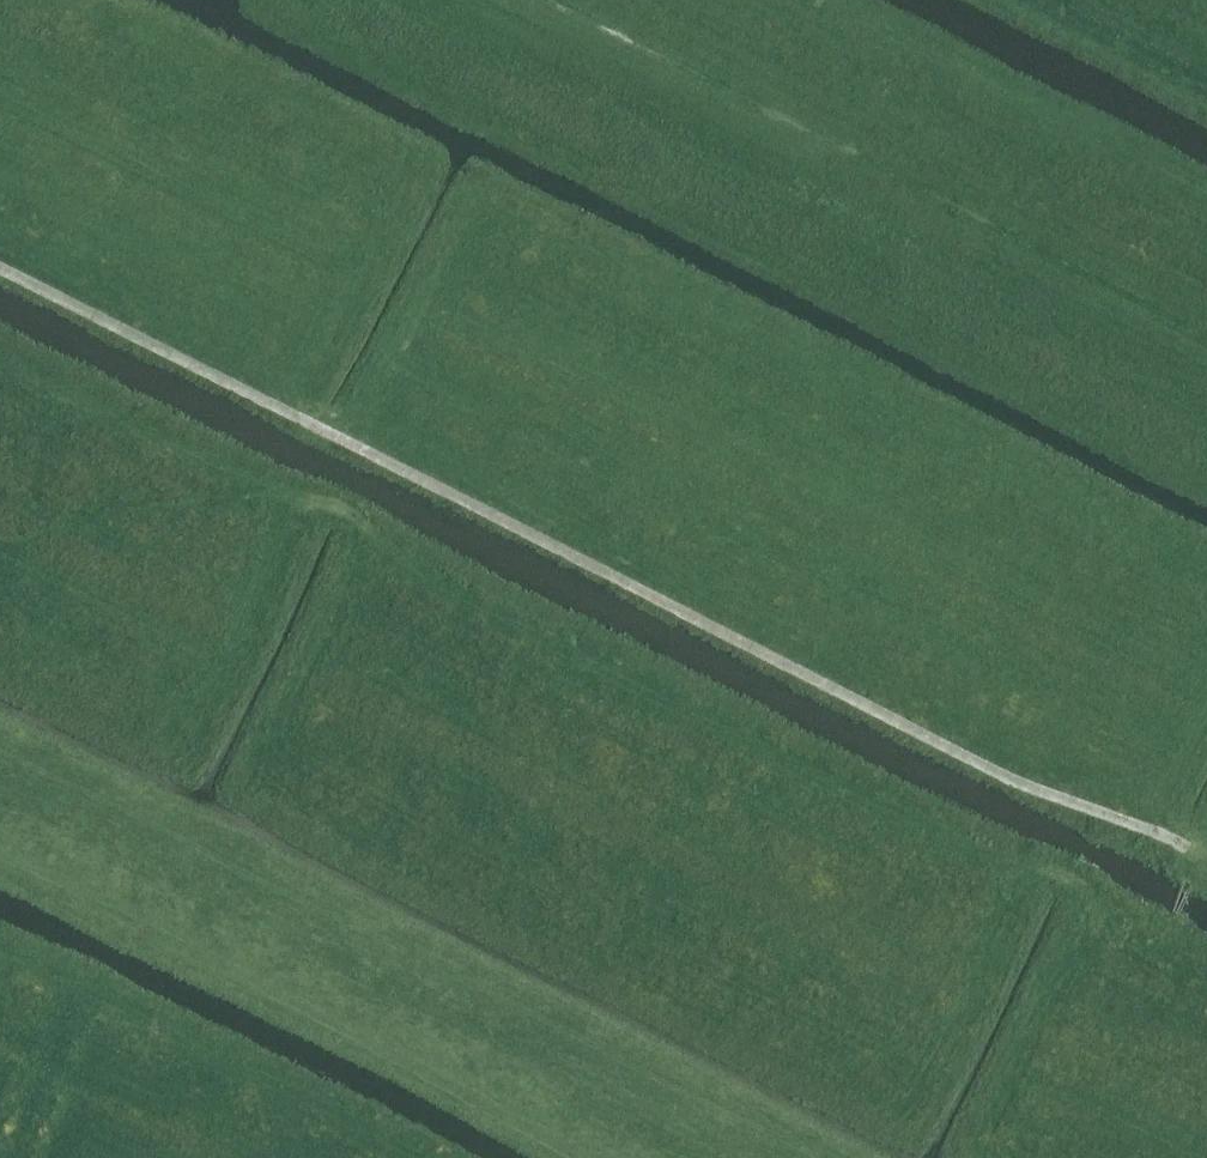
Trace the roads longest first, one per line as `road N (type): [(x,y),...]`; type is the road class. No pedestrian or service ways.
road 1 (track): [(1189,853),(1059,802),(0,271)]

